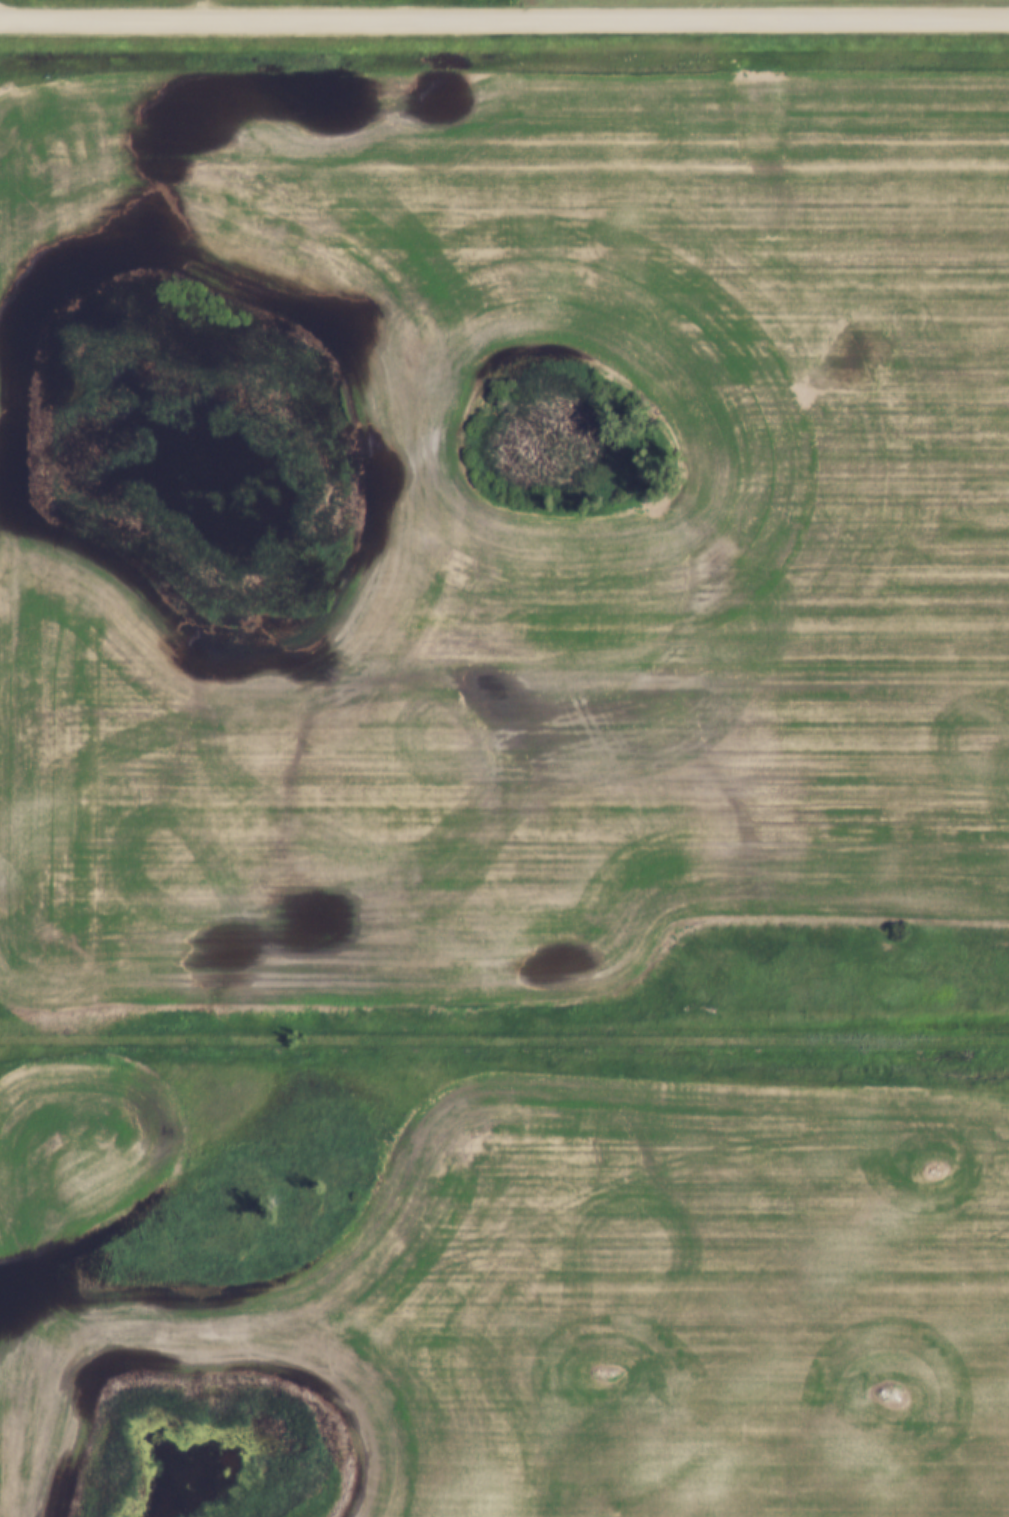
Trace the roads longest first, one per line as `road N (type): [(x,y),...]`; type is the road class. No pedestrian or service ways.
road 1 (tertiary): [(1008,19),(0,21)]

